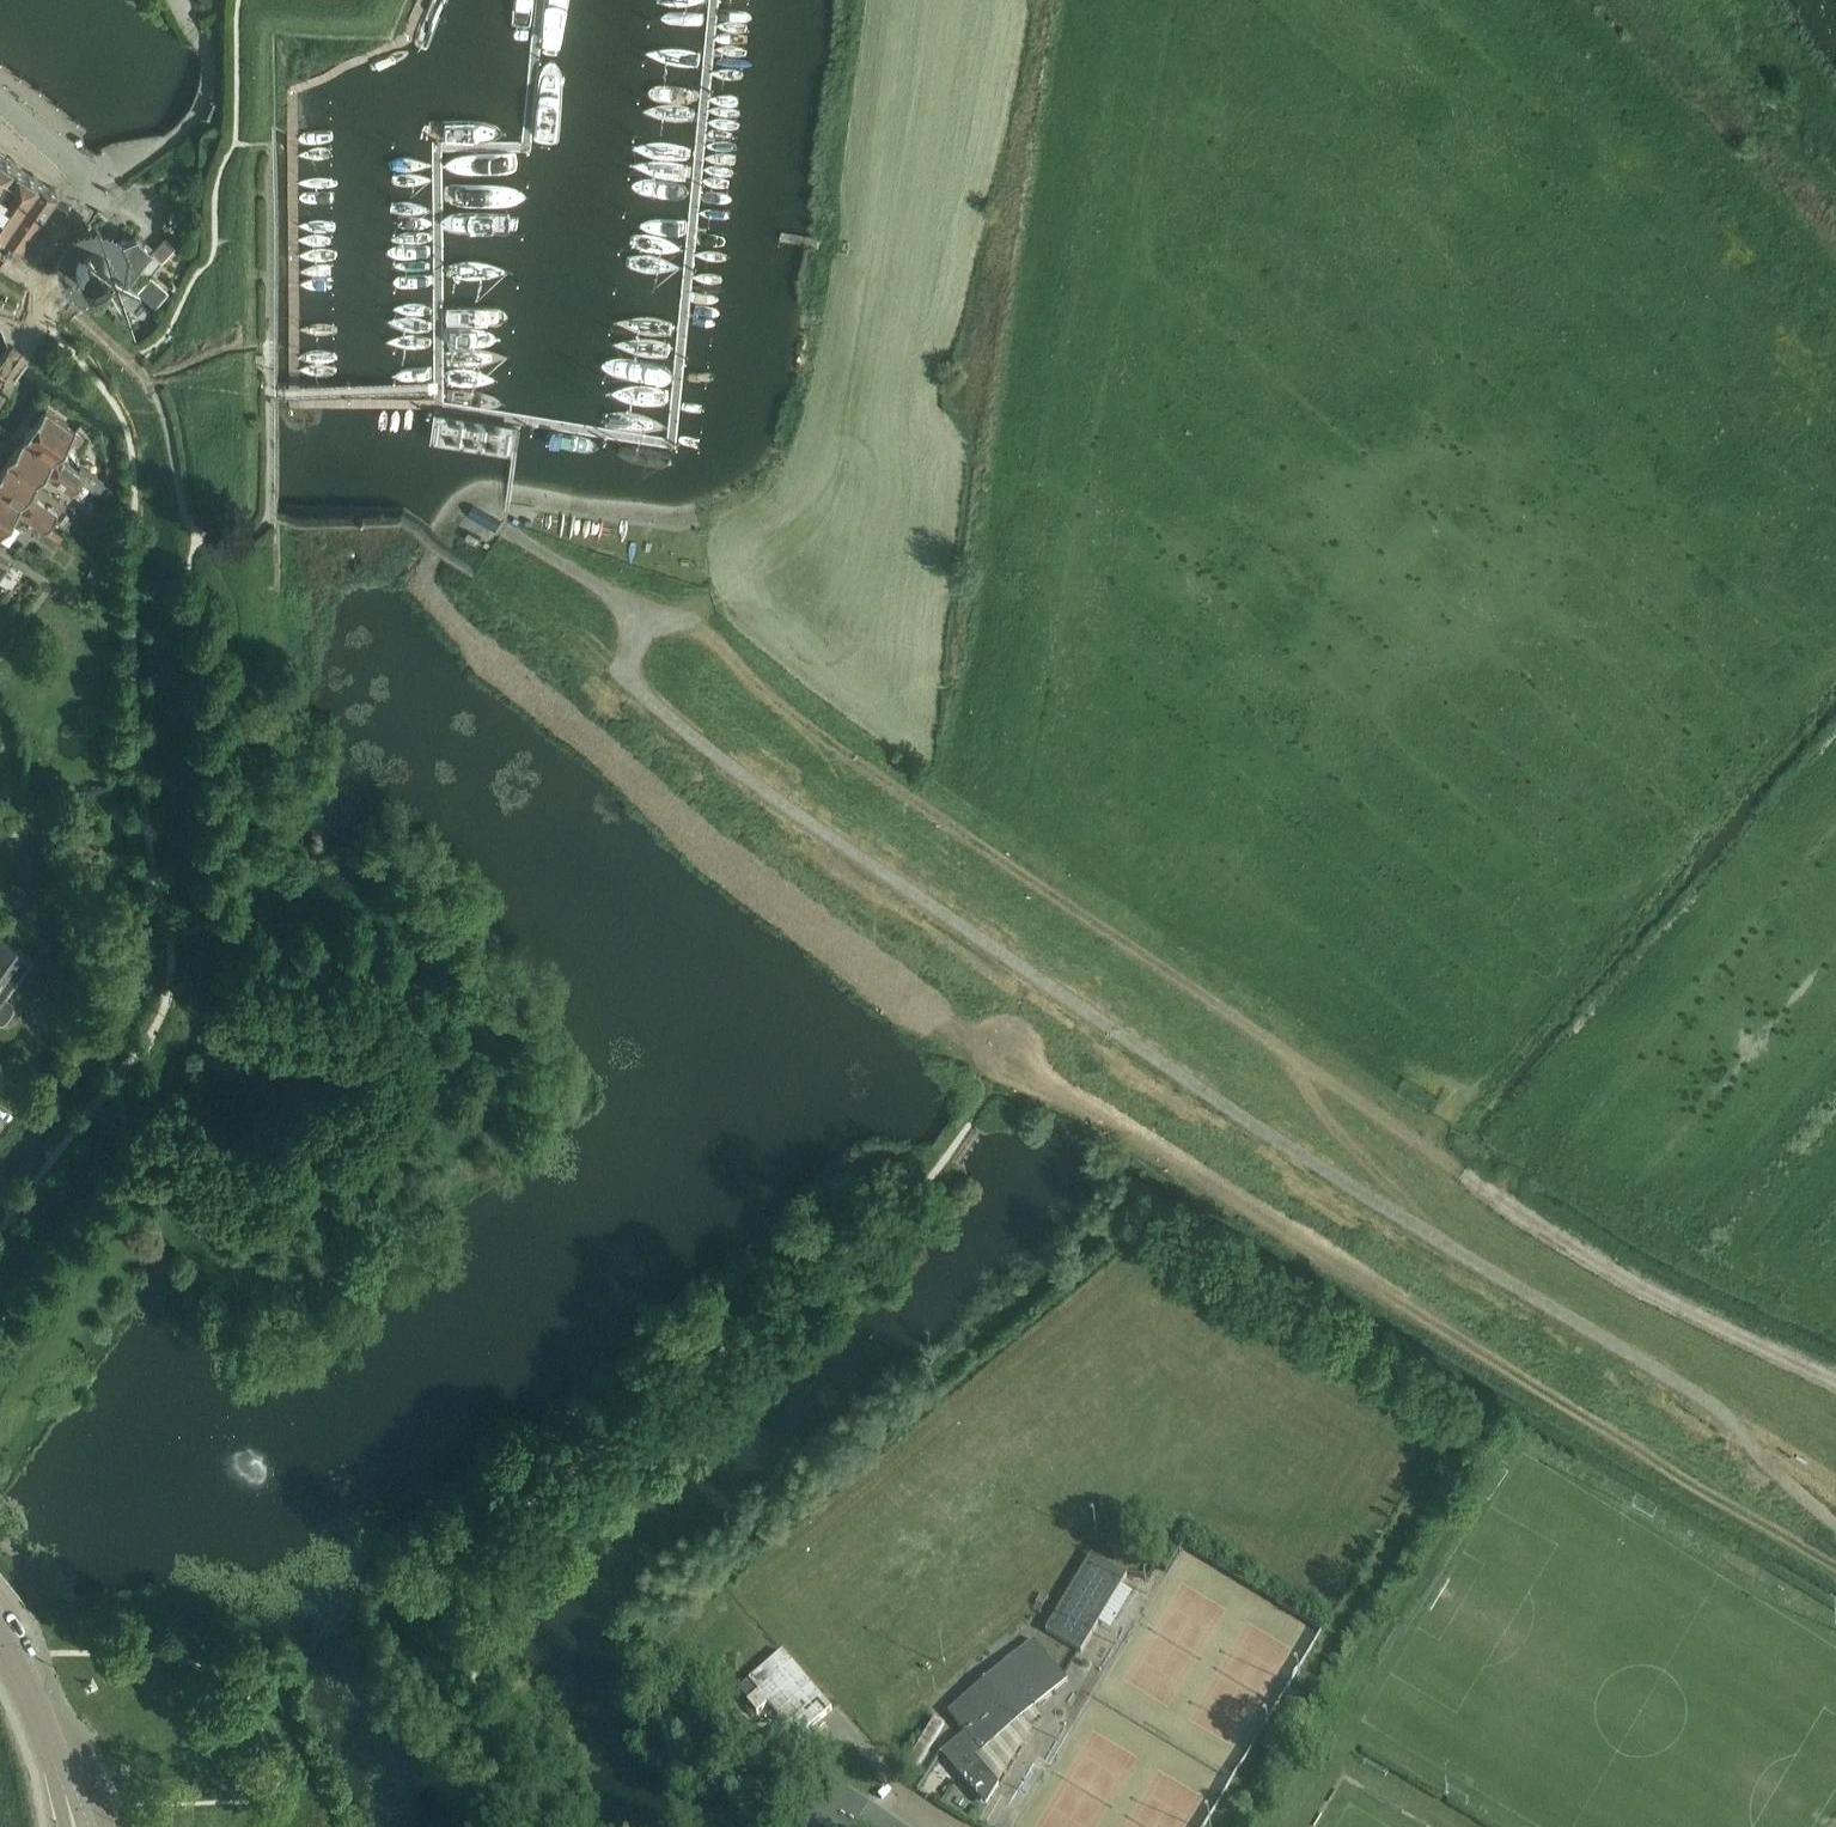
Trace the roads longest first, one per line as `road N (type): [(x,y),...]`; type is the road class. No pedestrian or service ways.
road 1 (track): [(642,608),(685,620),(766,688),(1582,1264),(1835,1399)]
road 2 (residential): [(47,279),(52,252),(83,201),(84,179),(0,103)]
road 3 (unclassified): [(71,1826),(0,1643)]

